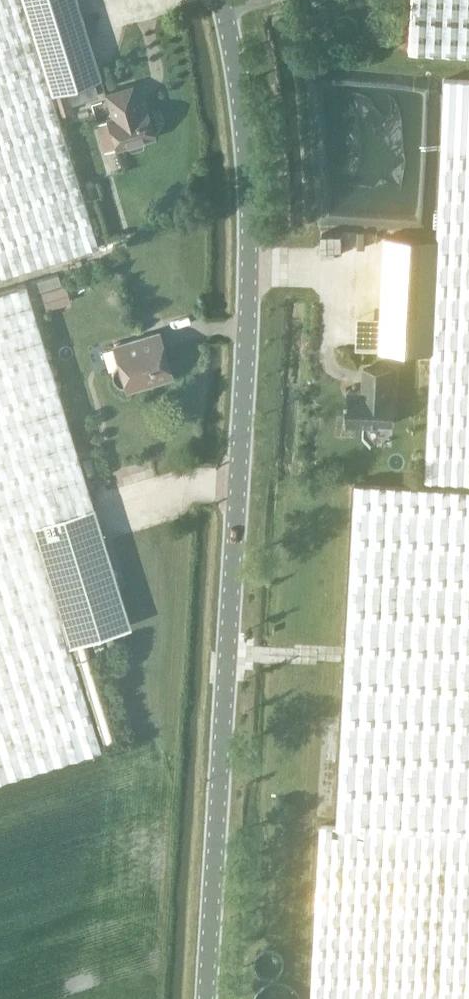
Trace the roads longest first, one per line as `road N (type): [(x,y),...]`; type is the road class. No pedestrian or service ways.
road 1 (unclassified): [(206,998),(248,274),(245,161),(222,0)]

